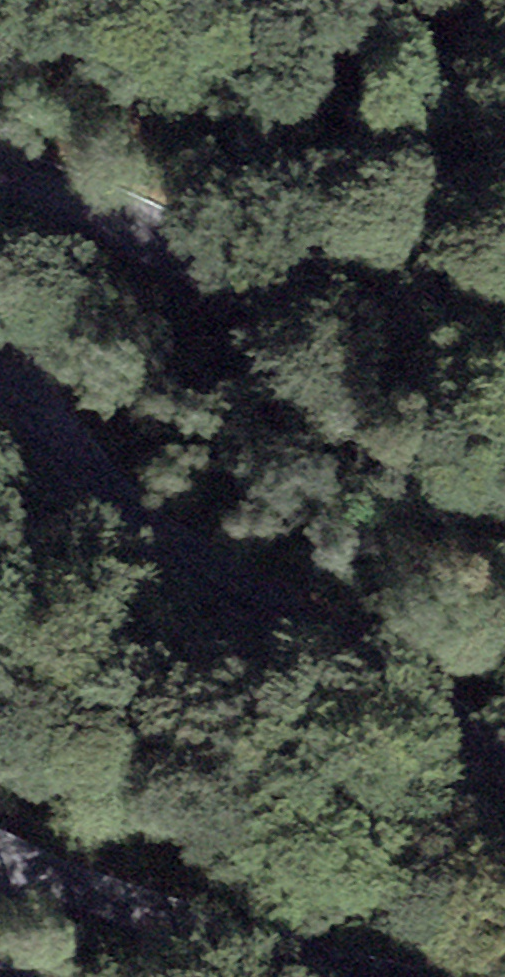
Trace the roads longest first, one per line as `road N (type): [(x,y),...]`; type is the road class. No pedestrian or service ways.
road 1 (tertiary): [(504,766),(346,647),(180,563),(119,518),(0,378)]
road 2 (tertiary): [(0,178),(264,262),(504,323)]
road 3 (tertiary): [(0,858),(348,976)]

